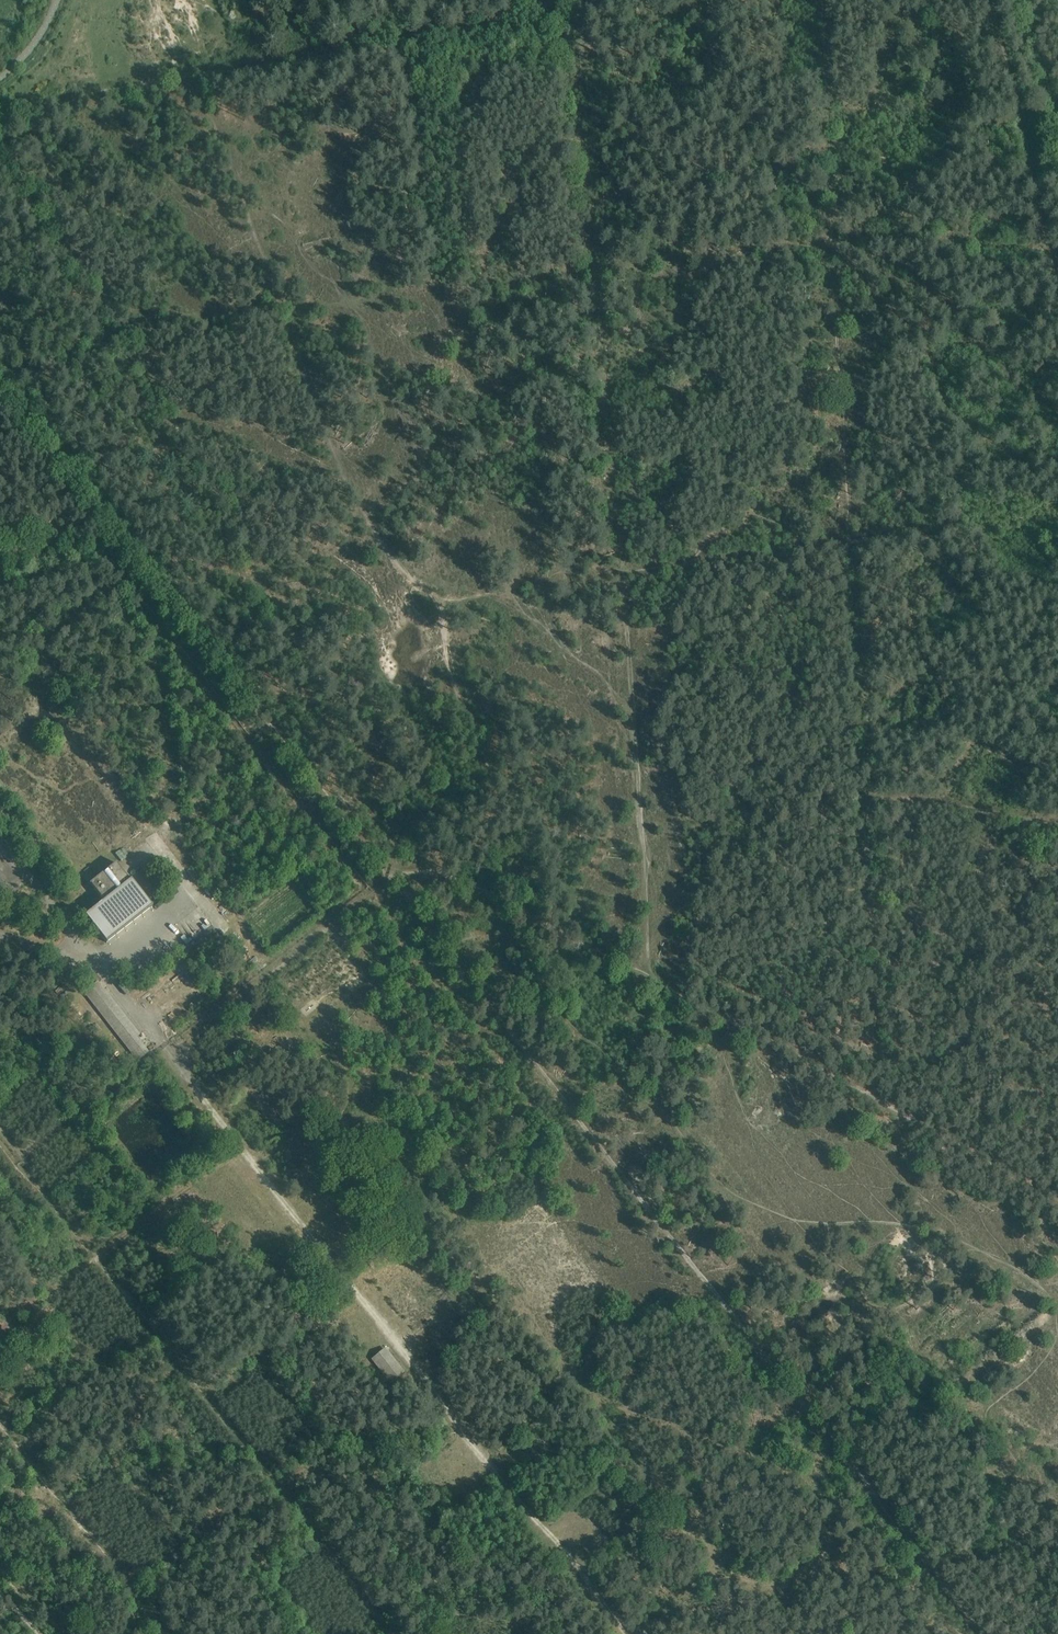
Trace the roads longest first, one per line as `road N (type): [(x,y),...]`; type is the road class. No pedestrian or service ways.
road 1 (track): [(391,1633),(0,1135)]
road 2 (track): [(386,870),(0,383)]

